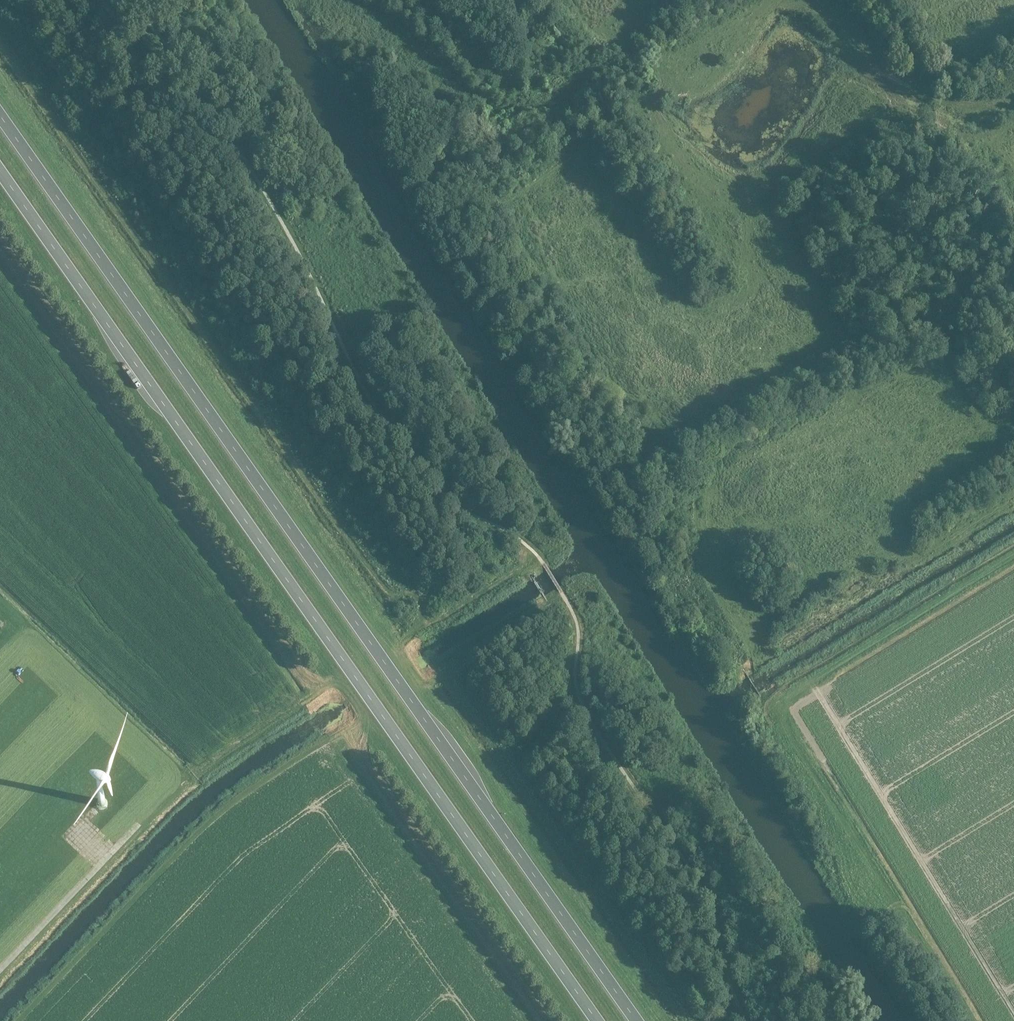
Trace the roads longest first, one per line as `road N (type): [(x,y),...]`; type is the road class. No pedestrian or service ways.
road 1 (trunk): [(634,1020),(0,117)]
road 2 (trunk): [(0,174),(596,1020)]

